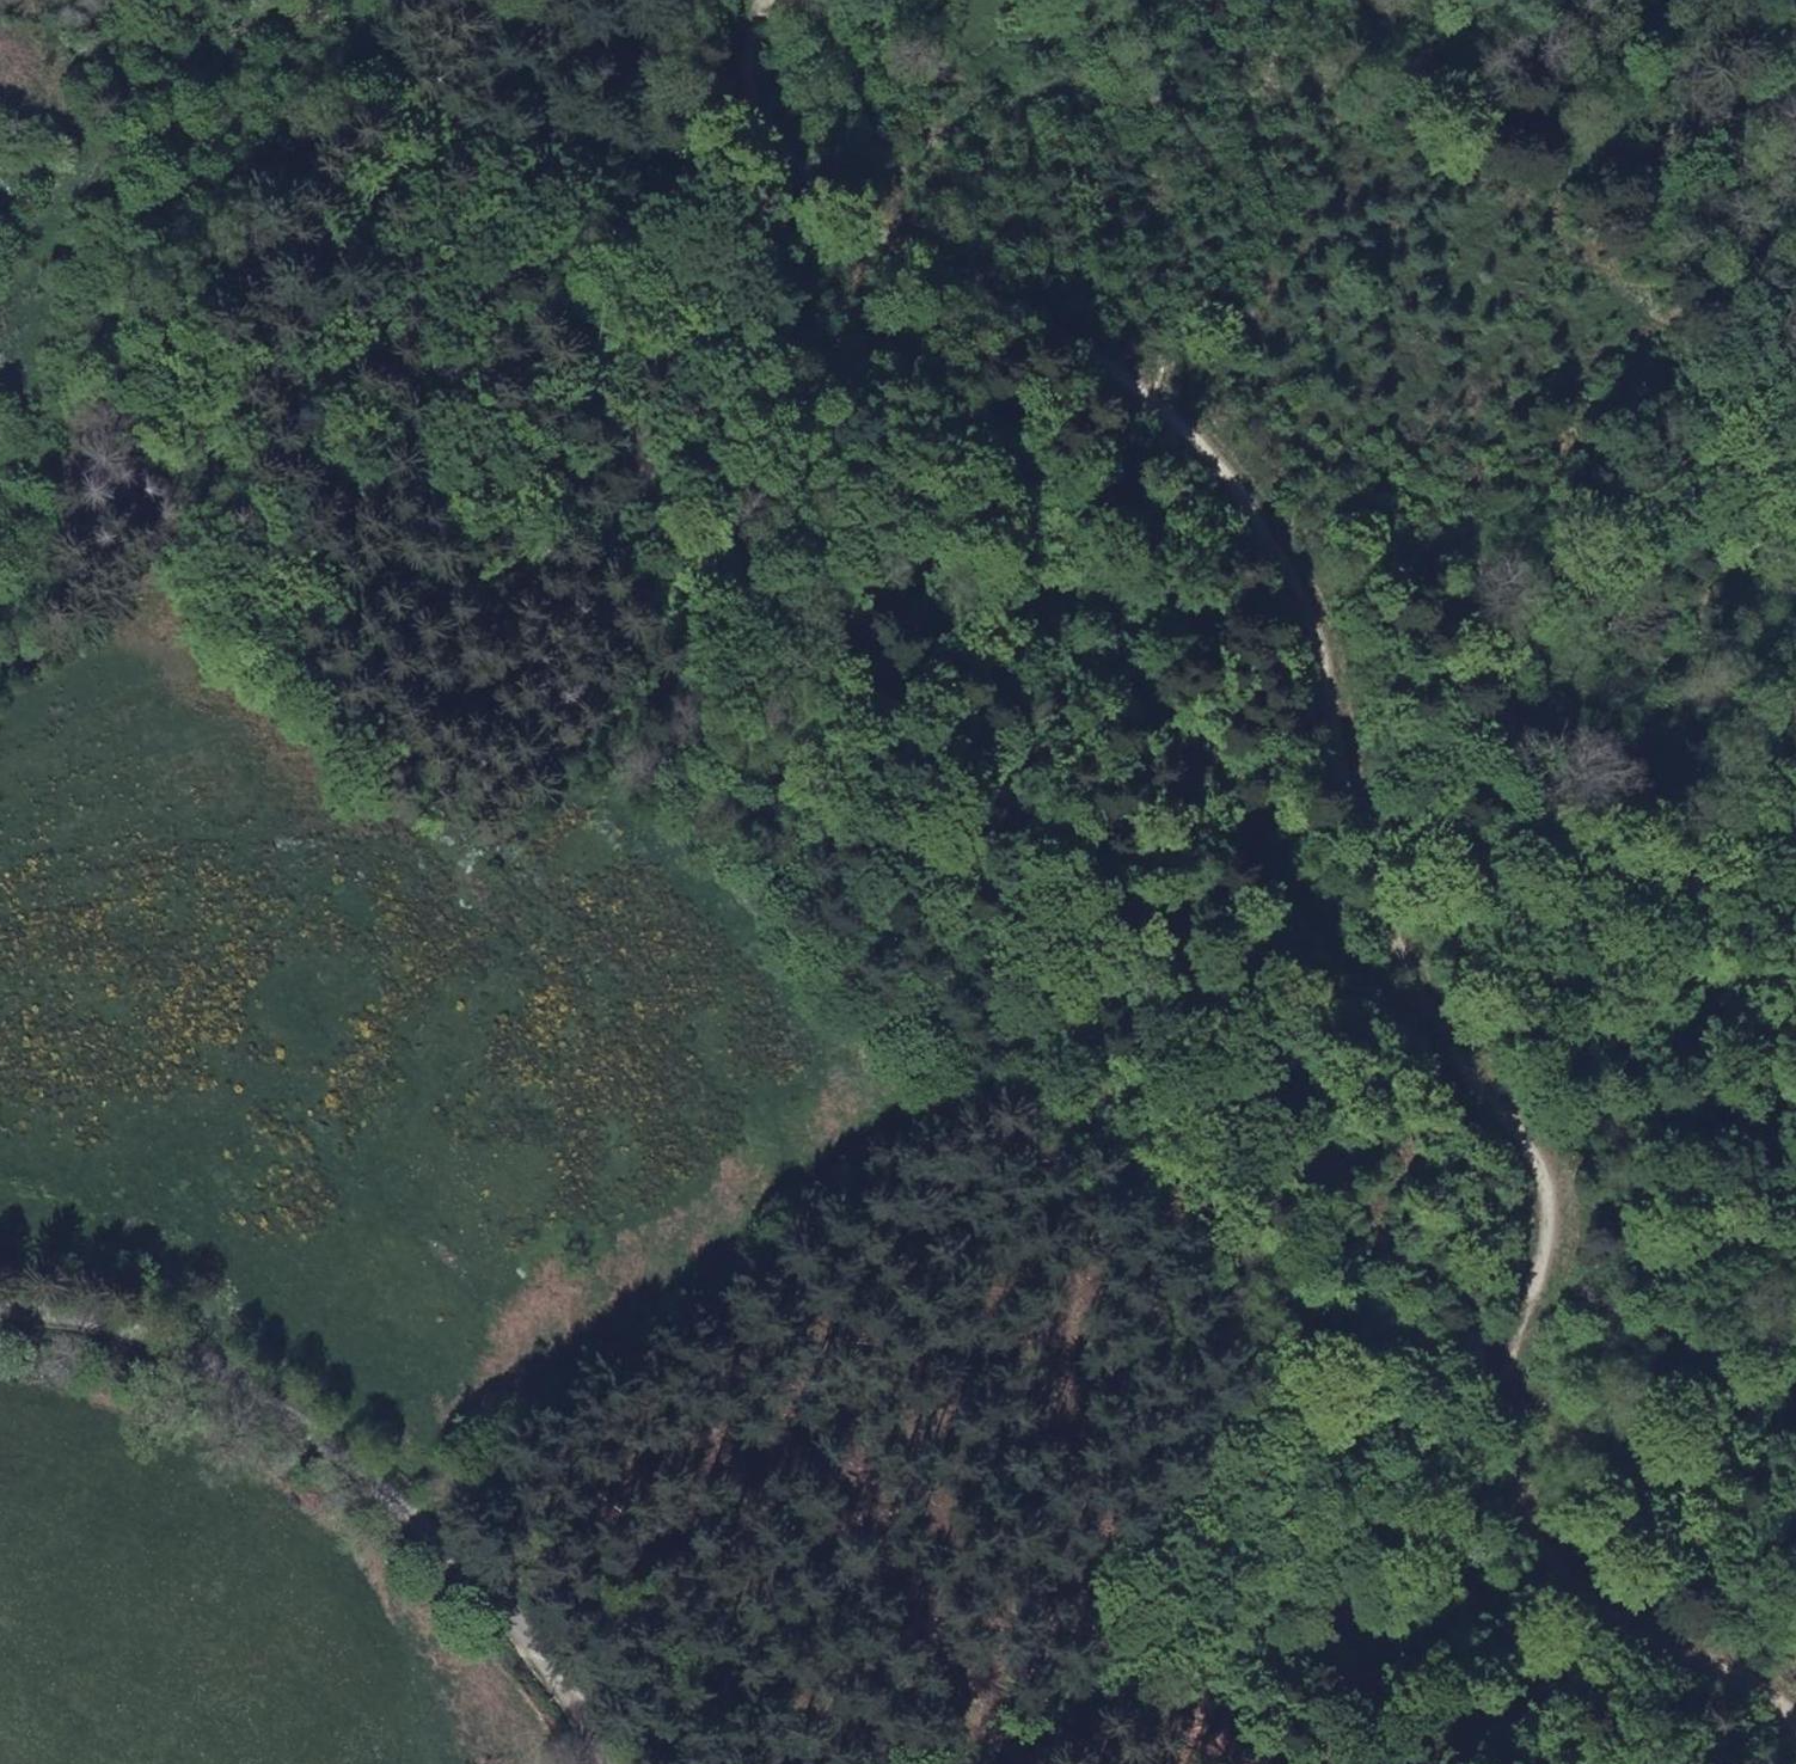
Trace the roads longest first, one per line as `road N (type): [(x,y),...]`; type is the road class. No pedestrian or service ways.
road 1 (track): [(773,0),(770,73),(798,147),(883,228),(1106,347),(1200,435),(1269,519),(1316,606),(1363,845),(1403,959),(1531,1132),(1544,1249),(1519,1344),(1522,1457),(1577,1559),(1661,1620),(1762,1675),(1795,1712)]
road 2 (unclassified): [(0,1310),(111,1320),(202,1356),(424,1502),(519,1603),(610,1763)]

